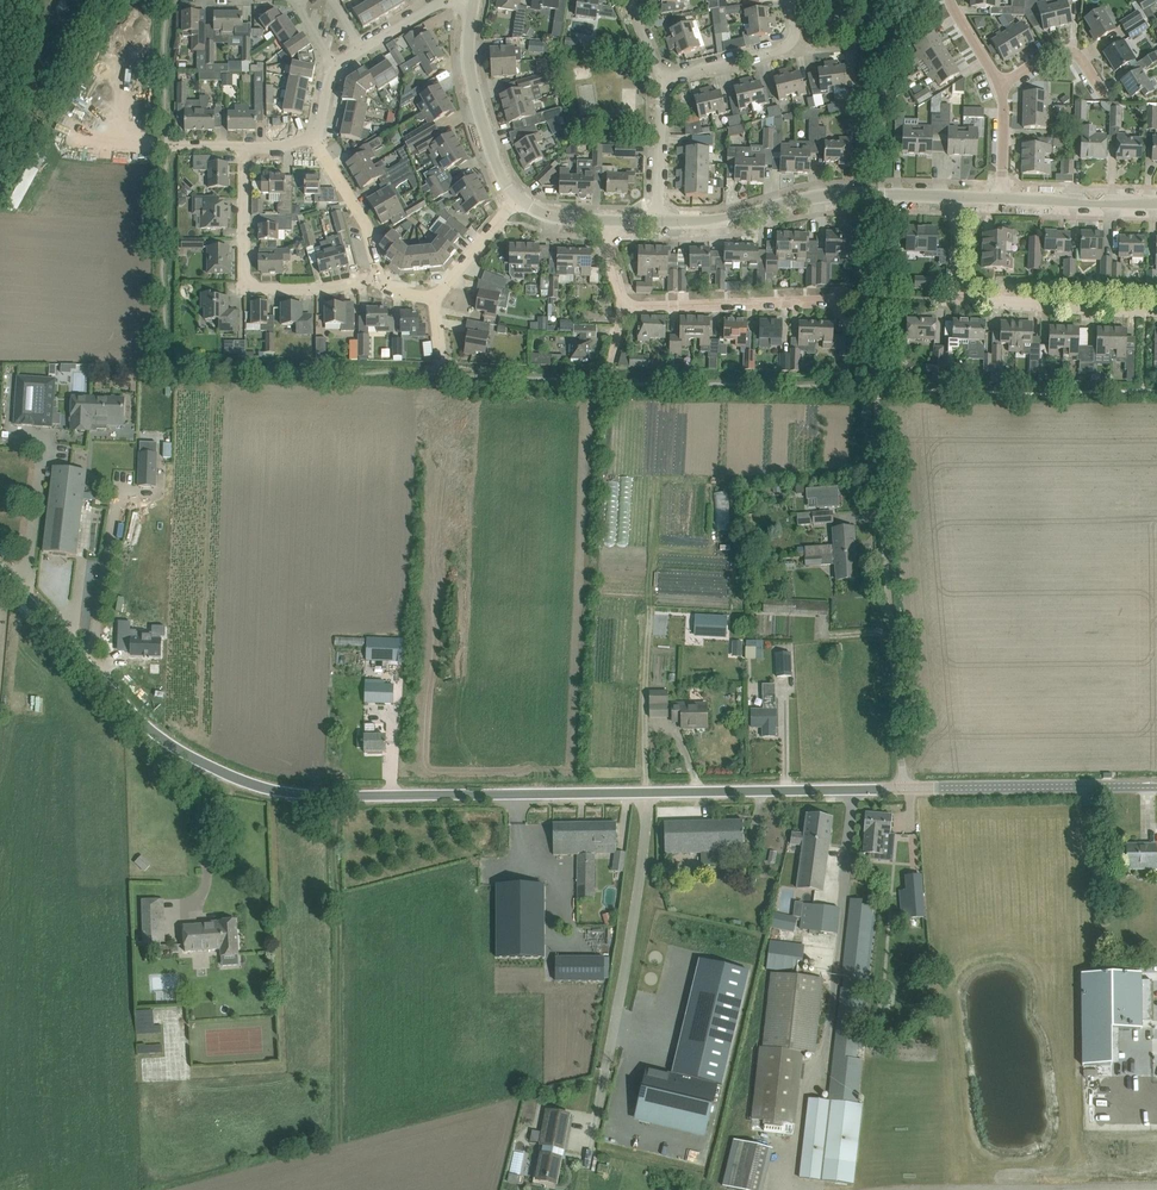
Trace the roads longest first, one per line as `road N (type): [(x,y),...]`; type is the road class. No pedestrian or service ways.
road 1 (unclassified): [(905,788),(340,803),(251,784),(202,763),(141,720),(0,570)]
road 2 (unclassified): [(905,788),(881,391)]
road 3 (residential): [(657,222),(711,223),(825,195),(960,197)]
road 4 (residential): [(1156,306),(961,304),(960,197)]
road 5 (residential): [(375,276),(319,291),(240,293),(243,147)]
road 6 (unclassified): [(1156,786),(905,788)]
road 7 (residential): [(850,304),(626,303)]
road 8 (residential): [(473,6),(468,71),(496,169),(517,199)]
road 9 (residential): [(660,79),(787,48),(791,0)]
road 10 (residential): [(997,198),(1156,202)]
road 11 (residential): [(375,276),(355,208),(315,137)]
road 12 (residential): [(657,222),(660,79)]
road 13 (residential): [(1000,88),(1072,50),(1103,96)]
road 14 (residential): [(517,199),(436,296)]
road 15 (residential): [(362,48),(443,1),(473,6)]

